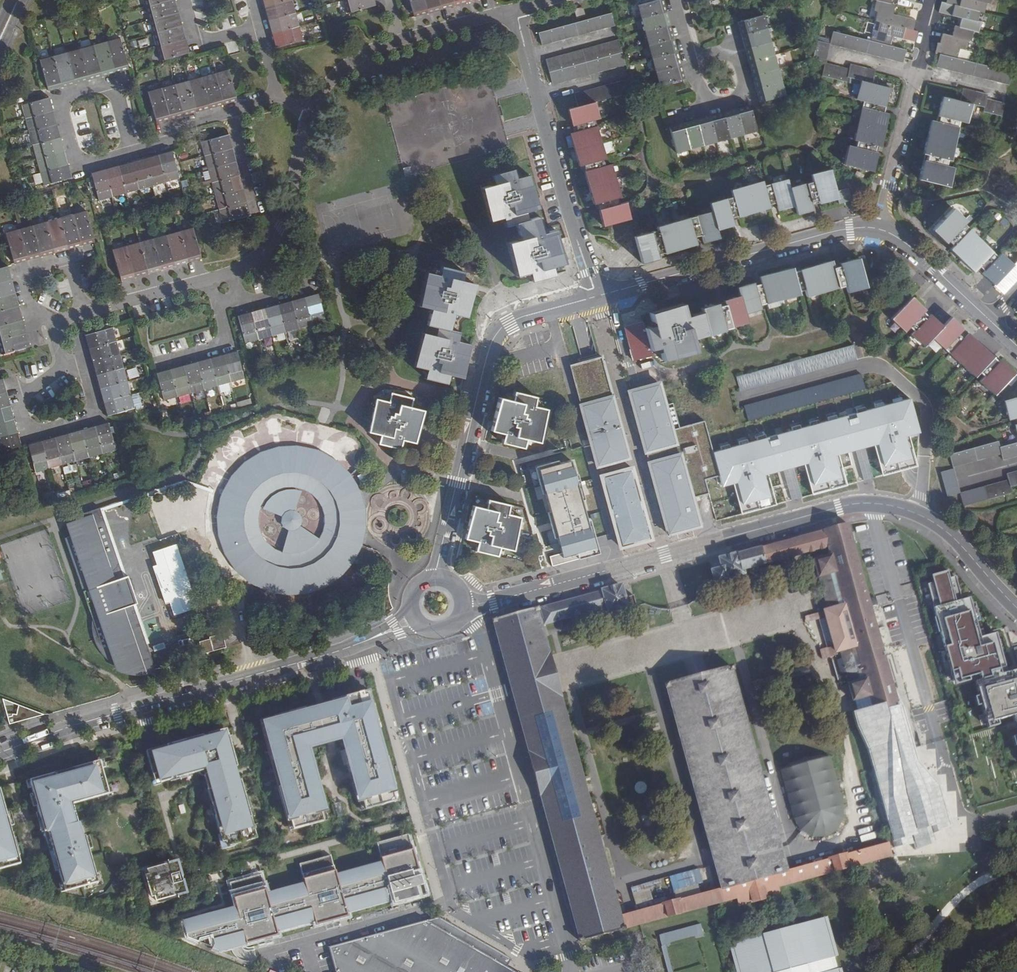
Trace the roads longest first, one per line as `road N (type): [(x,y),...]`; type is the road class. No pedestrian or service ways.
road 1 (residential): [(1016,609),(931,521),(861,503),(461,605)]
road 2 (residential): [(416,620),(340,652),(0,753)]
road 3 (residential): [(439,580),(495,338),(516,320),(595,297)]
road 4 (residential): [(595,297),(515,11)]
road 5 (residential): [(595,297),(832,232),(878,229)]
road 6 (residential): [(932,0),(878,229)]
road 7 (residential): [(310,115),(283,226),(230,276)]
road 8 (residential): [(878,229),(913,249),(1016,346)]
road 9 (residential): [(132,149),(89,163),(74,157),(63,102),(102,86),(117,93)]
road 10 (residential): [(64,366),(87,375),(93,415),(38,430),(19,407),(26,395)]
road 11 (residential): [(52,322),(28,303),(22,281),(28,267),(64,261),(86,312)]
road 12 (residential): [(212,283),(86,312)]

